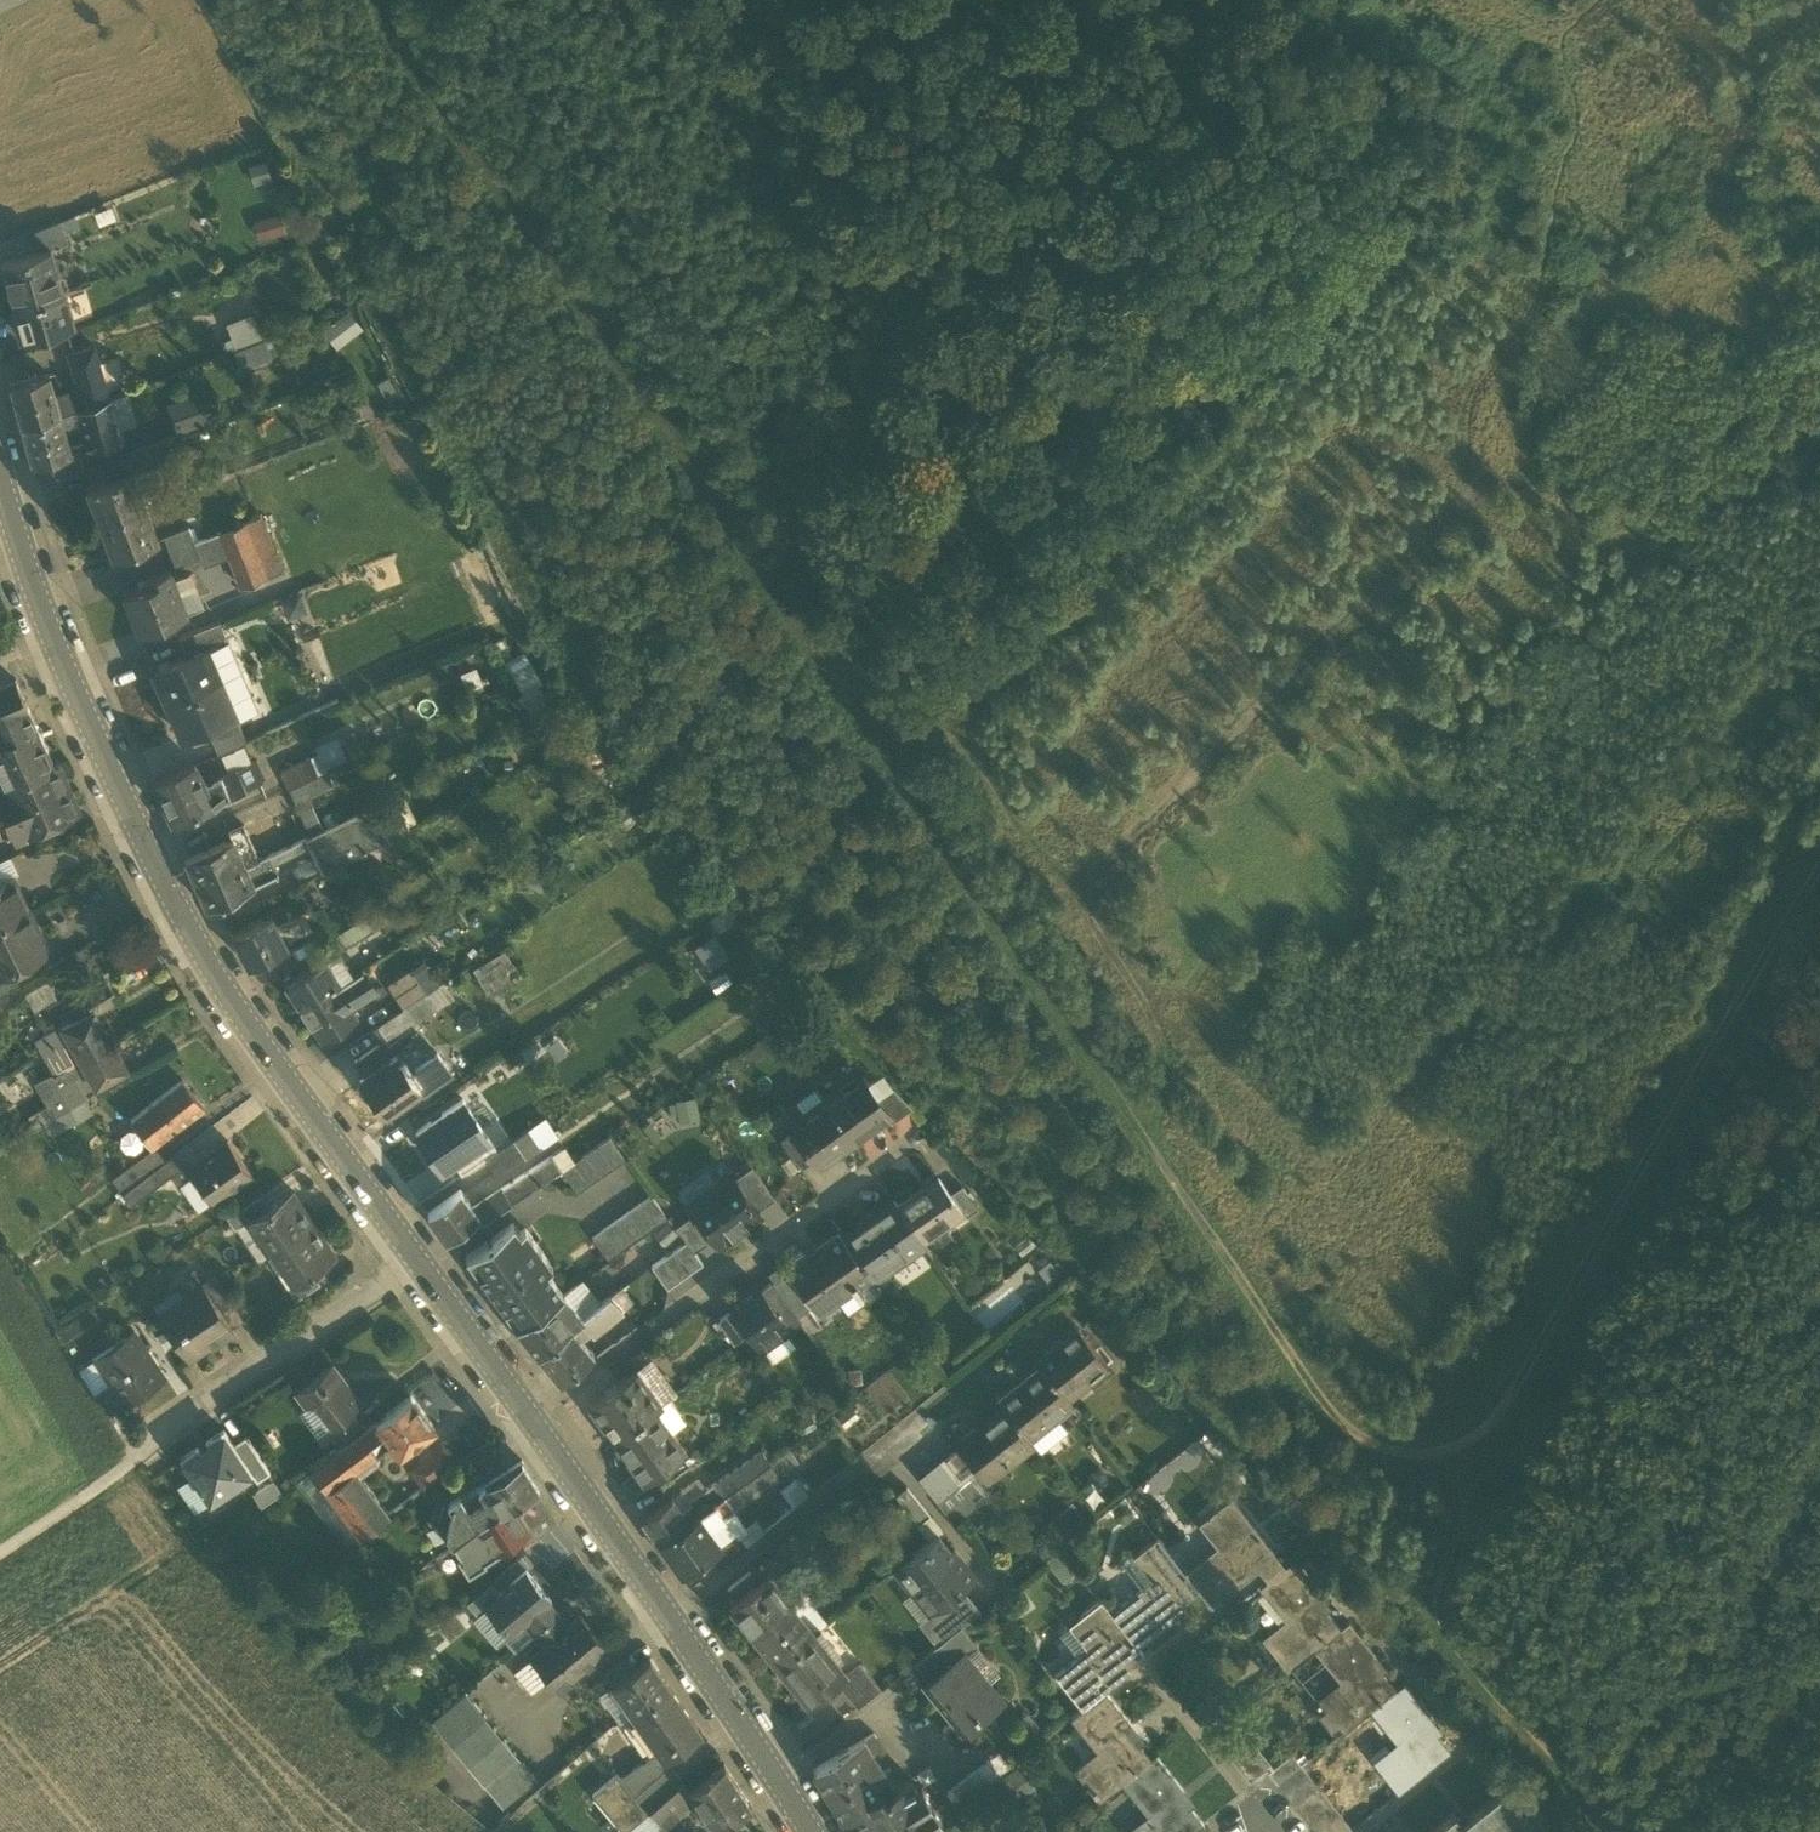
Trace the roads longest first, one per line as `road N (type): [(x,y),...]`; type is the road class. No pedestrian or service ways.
road 1 (track): [(1819,866),(1493,1428),(1413,1456),(1337,1427),(1160,1150),(510,205),(383,0)]
road 2 (tertiary): [(0,471),(64,668),(162,881),(224,985),(416,1261)]
road 3 (track): [(1071,895),(1474,493)]
road 4 (track): [(880,743),(958,743),(972,757),(1145,998),(1162,1047),(1160,1150)]
road 5 (tertiary): [(528,1417),(804,1831)]
road 6 (residential): [(528,1417),(920,1136)]
road 7 (track): [(1440,1452),(1457,1479),(1420,1596),(1432,1641),(1612,1831)]
road 8 (residential): [(416,1261),(136,1451)]
road 9 (tertiary): [(416,1261),(528,1417)]
road 10 (track): [(0,1551),(125,1467),(136,1451)]

